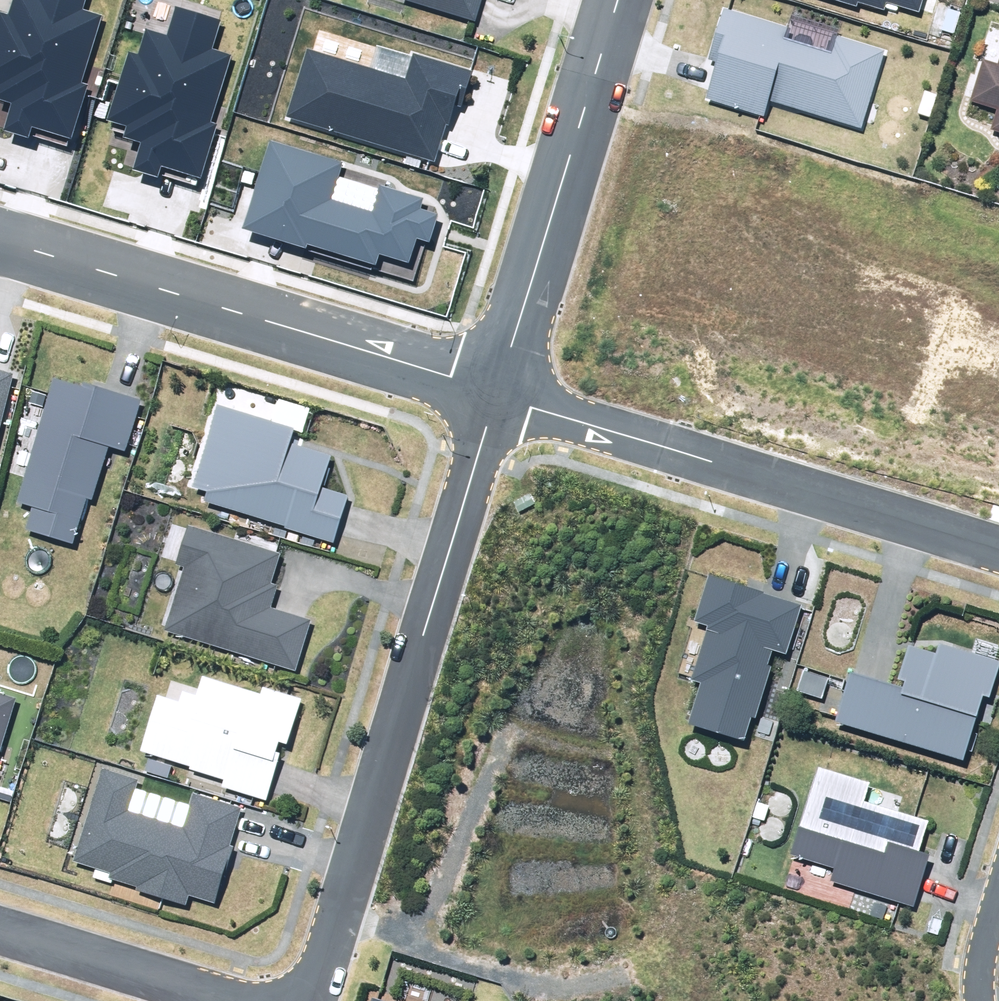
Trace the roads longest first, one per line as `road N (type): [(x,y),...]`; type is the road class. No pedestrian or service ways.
road 1 (residential): [(496,389),(308,1000)]
road 2 (residential): [(496,389),(998,546)]
road 3 (residential): [(0,237),(496,389)]
road 4 (residential): [(496,389),(617,0)]
road 5 (track): [(421,933),(507,743),(548,731),(620,749)]
road 6 (track): [(335,916),(410,929),(539,979),(626,979)]
road 7 (residential): [(0,923),(251,1000)]

